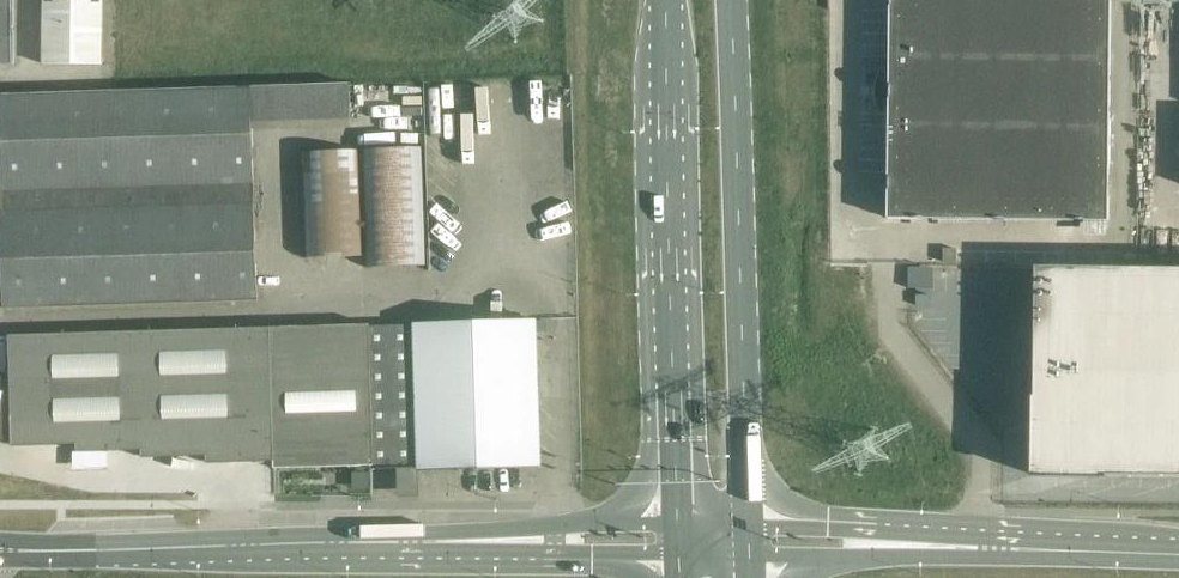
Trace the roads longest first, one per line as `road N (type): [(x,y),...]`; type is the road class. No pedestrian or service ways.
road 1 (unclassified): [(0,548),(527,540)]
road 2 (primary): [(748,526),(731,0)]
road 3 (primary): [(666,0),(680,526)]
road 4 (unclassified): [(1178,553),(891,544)]
road 5 (unclassified): [(680,526),(591,525),(527,540)]
road 6 (unclassified): [(527,540),(681,554)]
road 7 (unclassified): [(891,544),(828,527),(748,526)]
road 8 (unclassified): [(750,555),(830,557),(891,544)]

